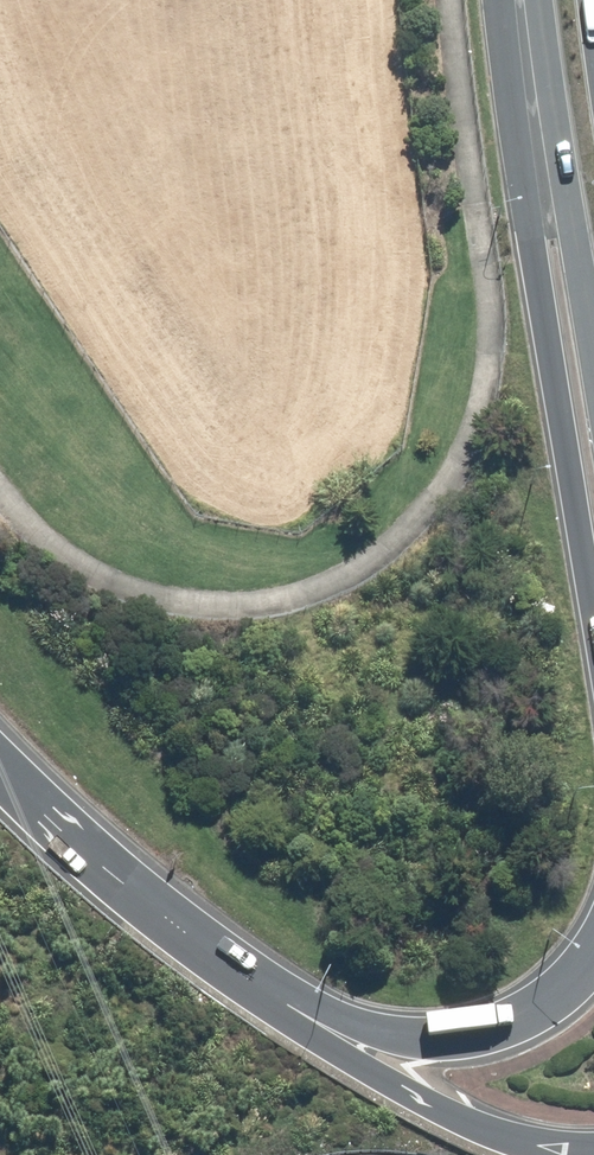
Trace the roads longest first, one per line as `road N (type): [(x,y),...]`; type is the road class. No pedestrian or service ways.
road 1 (motorway): [(593,625),(536,254),(529,63)]
road 2 (motorway): [(0,757),(131,878),(323,1025)]
road 3 (motorway): [(323,1025),(450,1039),(500,1027),(539,1005),(593,945)]
road 4 (motorway): [(323,1025),(408,1084),(513,1140),(593,1152)]
road 5 (primary): [(593,353),(529,63)]

